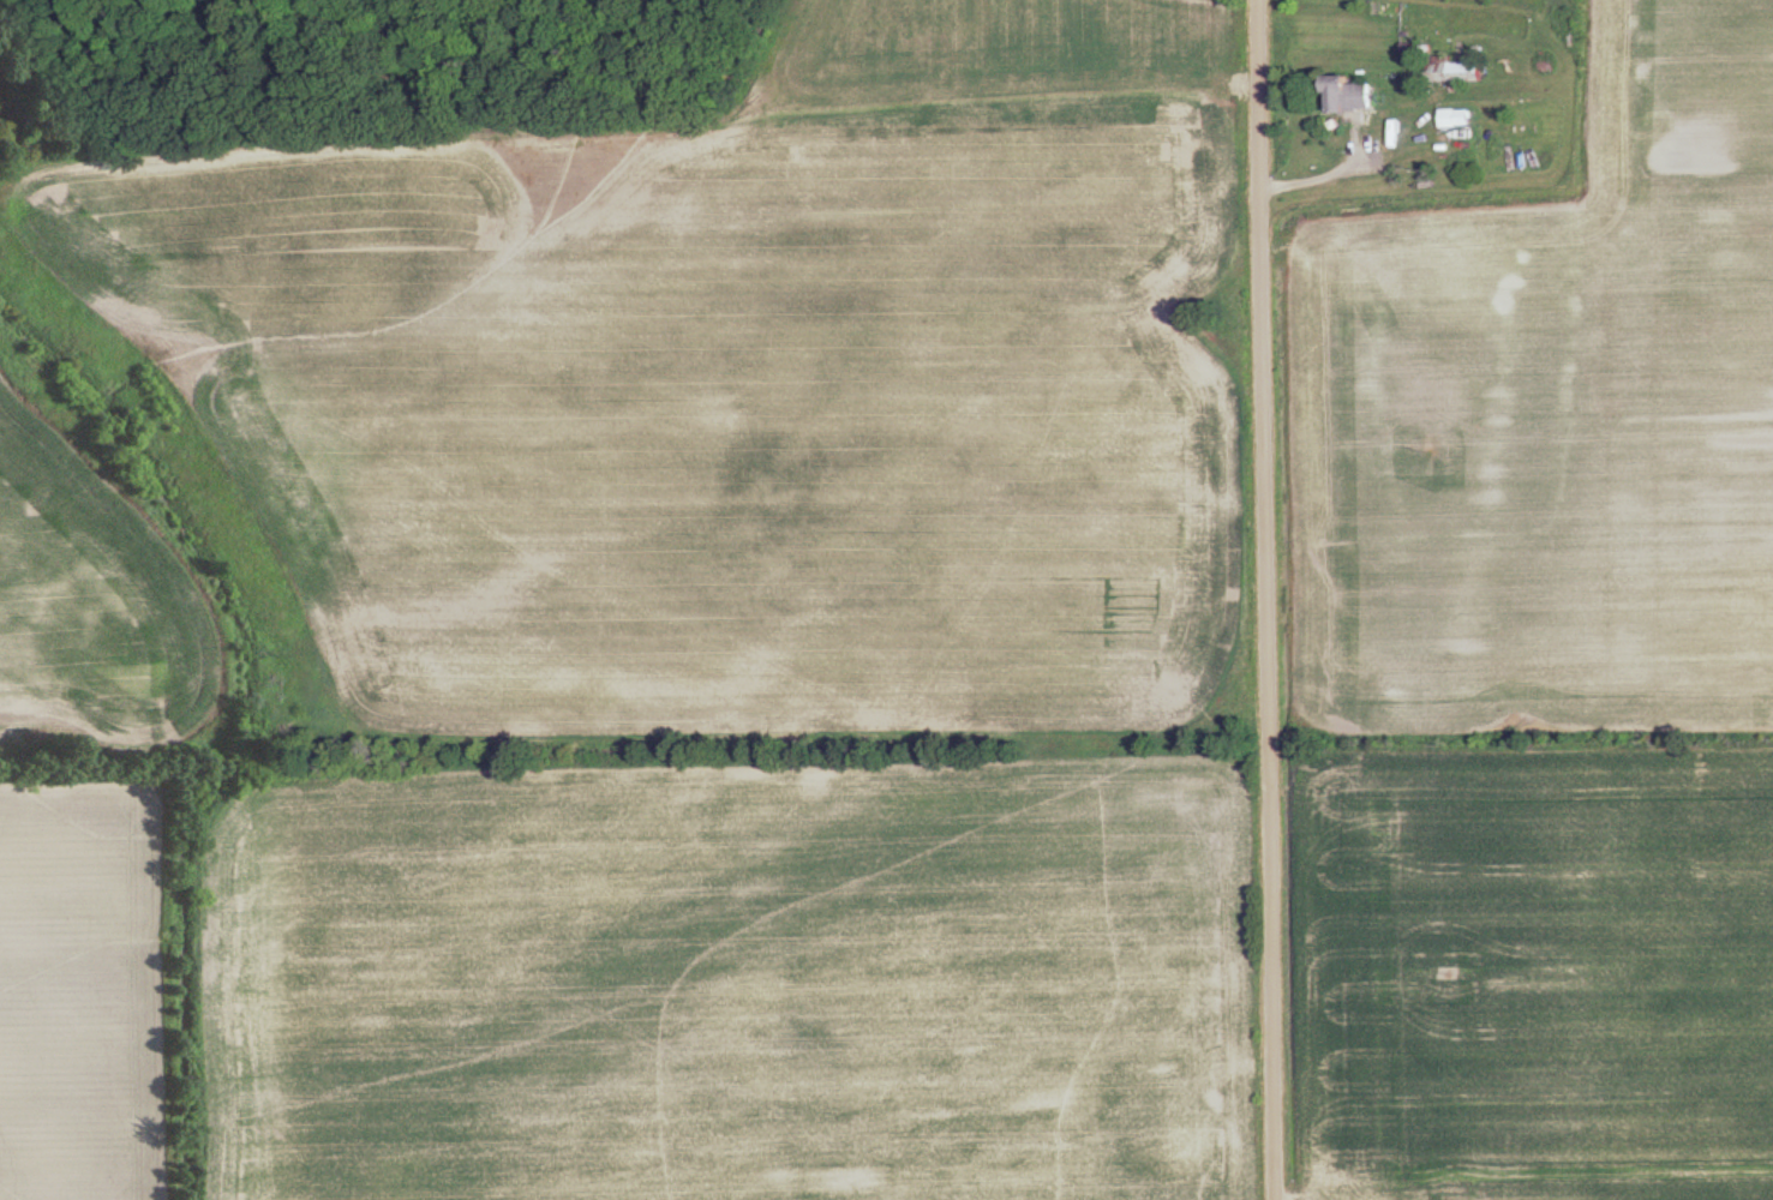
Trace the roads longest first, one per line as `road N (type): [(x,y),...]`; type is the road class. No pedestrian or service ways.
road 1 (residential): [(1274,1199),(1259,0)]

